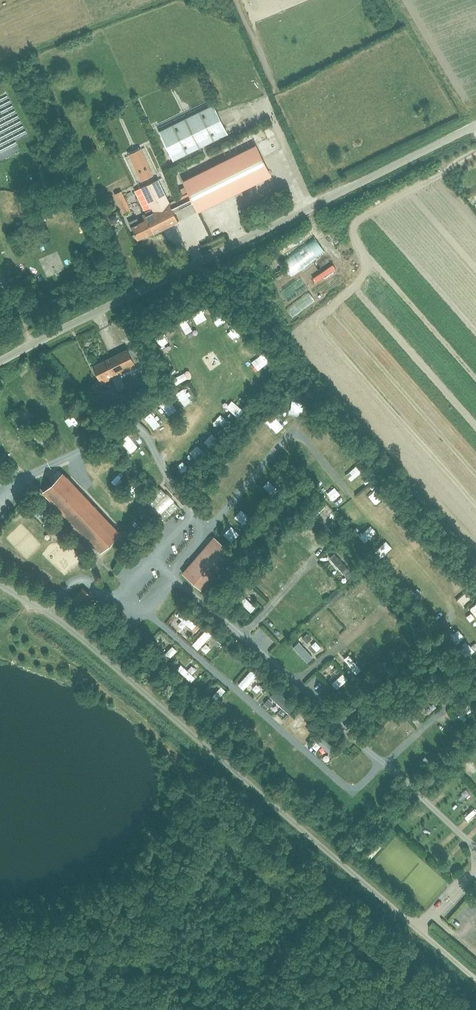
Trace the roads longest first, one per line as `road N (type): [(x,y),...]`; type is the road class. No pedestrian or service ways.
road 1 (unclassified): [(475,981),(49,613),(0,586)]
road 2 (unclassified): [(475,128),(0,363)]
road 3 (track): [(452,615),(353,496)]

